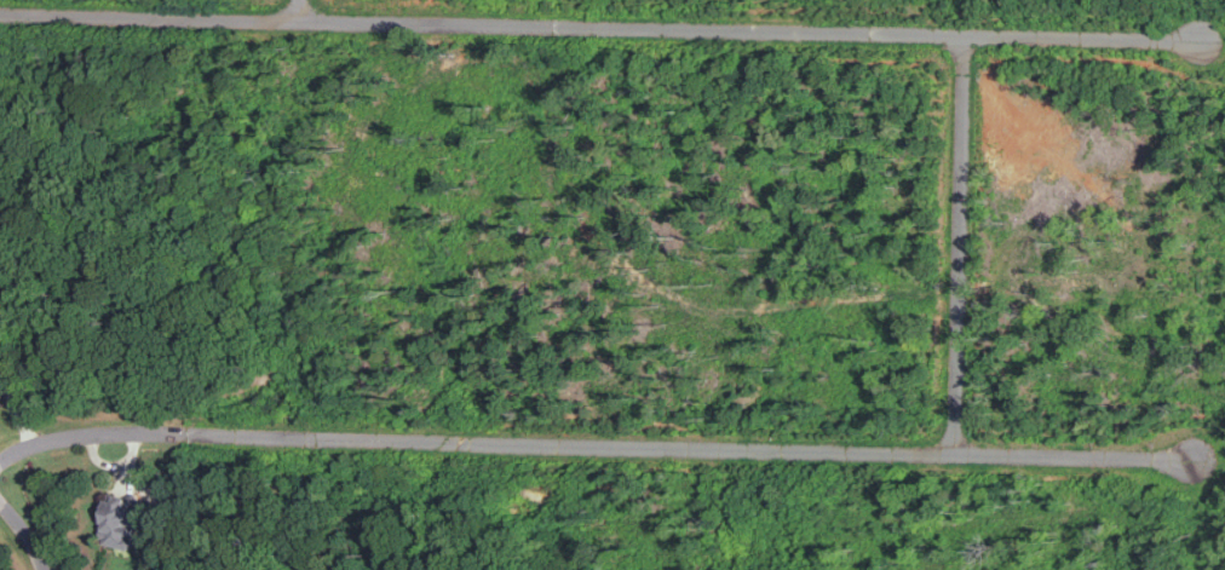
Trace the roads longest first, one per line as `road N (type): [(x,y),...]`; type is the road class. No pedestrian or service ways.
road 1 (residential): [(0,15),(1204,45)]
road 2 (residential): [(0,459),(58,438),(119,432),(1187,460)]
road 3 (residential): [(949,454),(961,40)]

